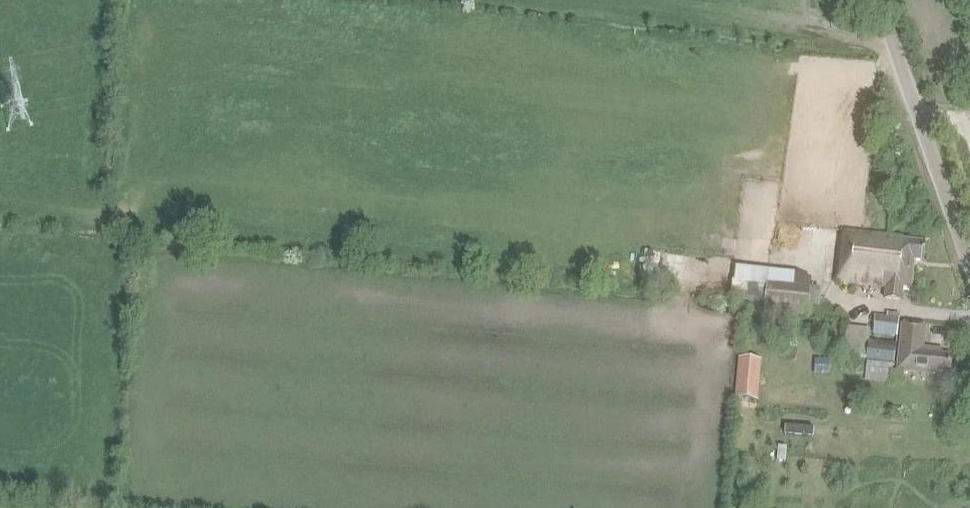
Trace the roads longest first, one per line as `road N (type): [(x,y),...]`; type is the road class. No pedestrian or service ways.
road 1 (unclassified): [(969,273),(878,0)]

